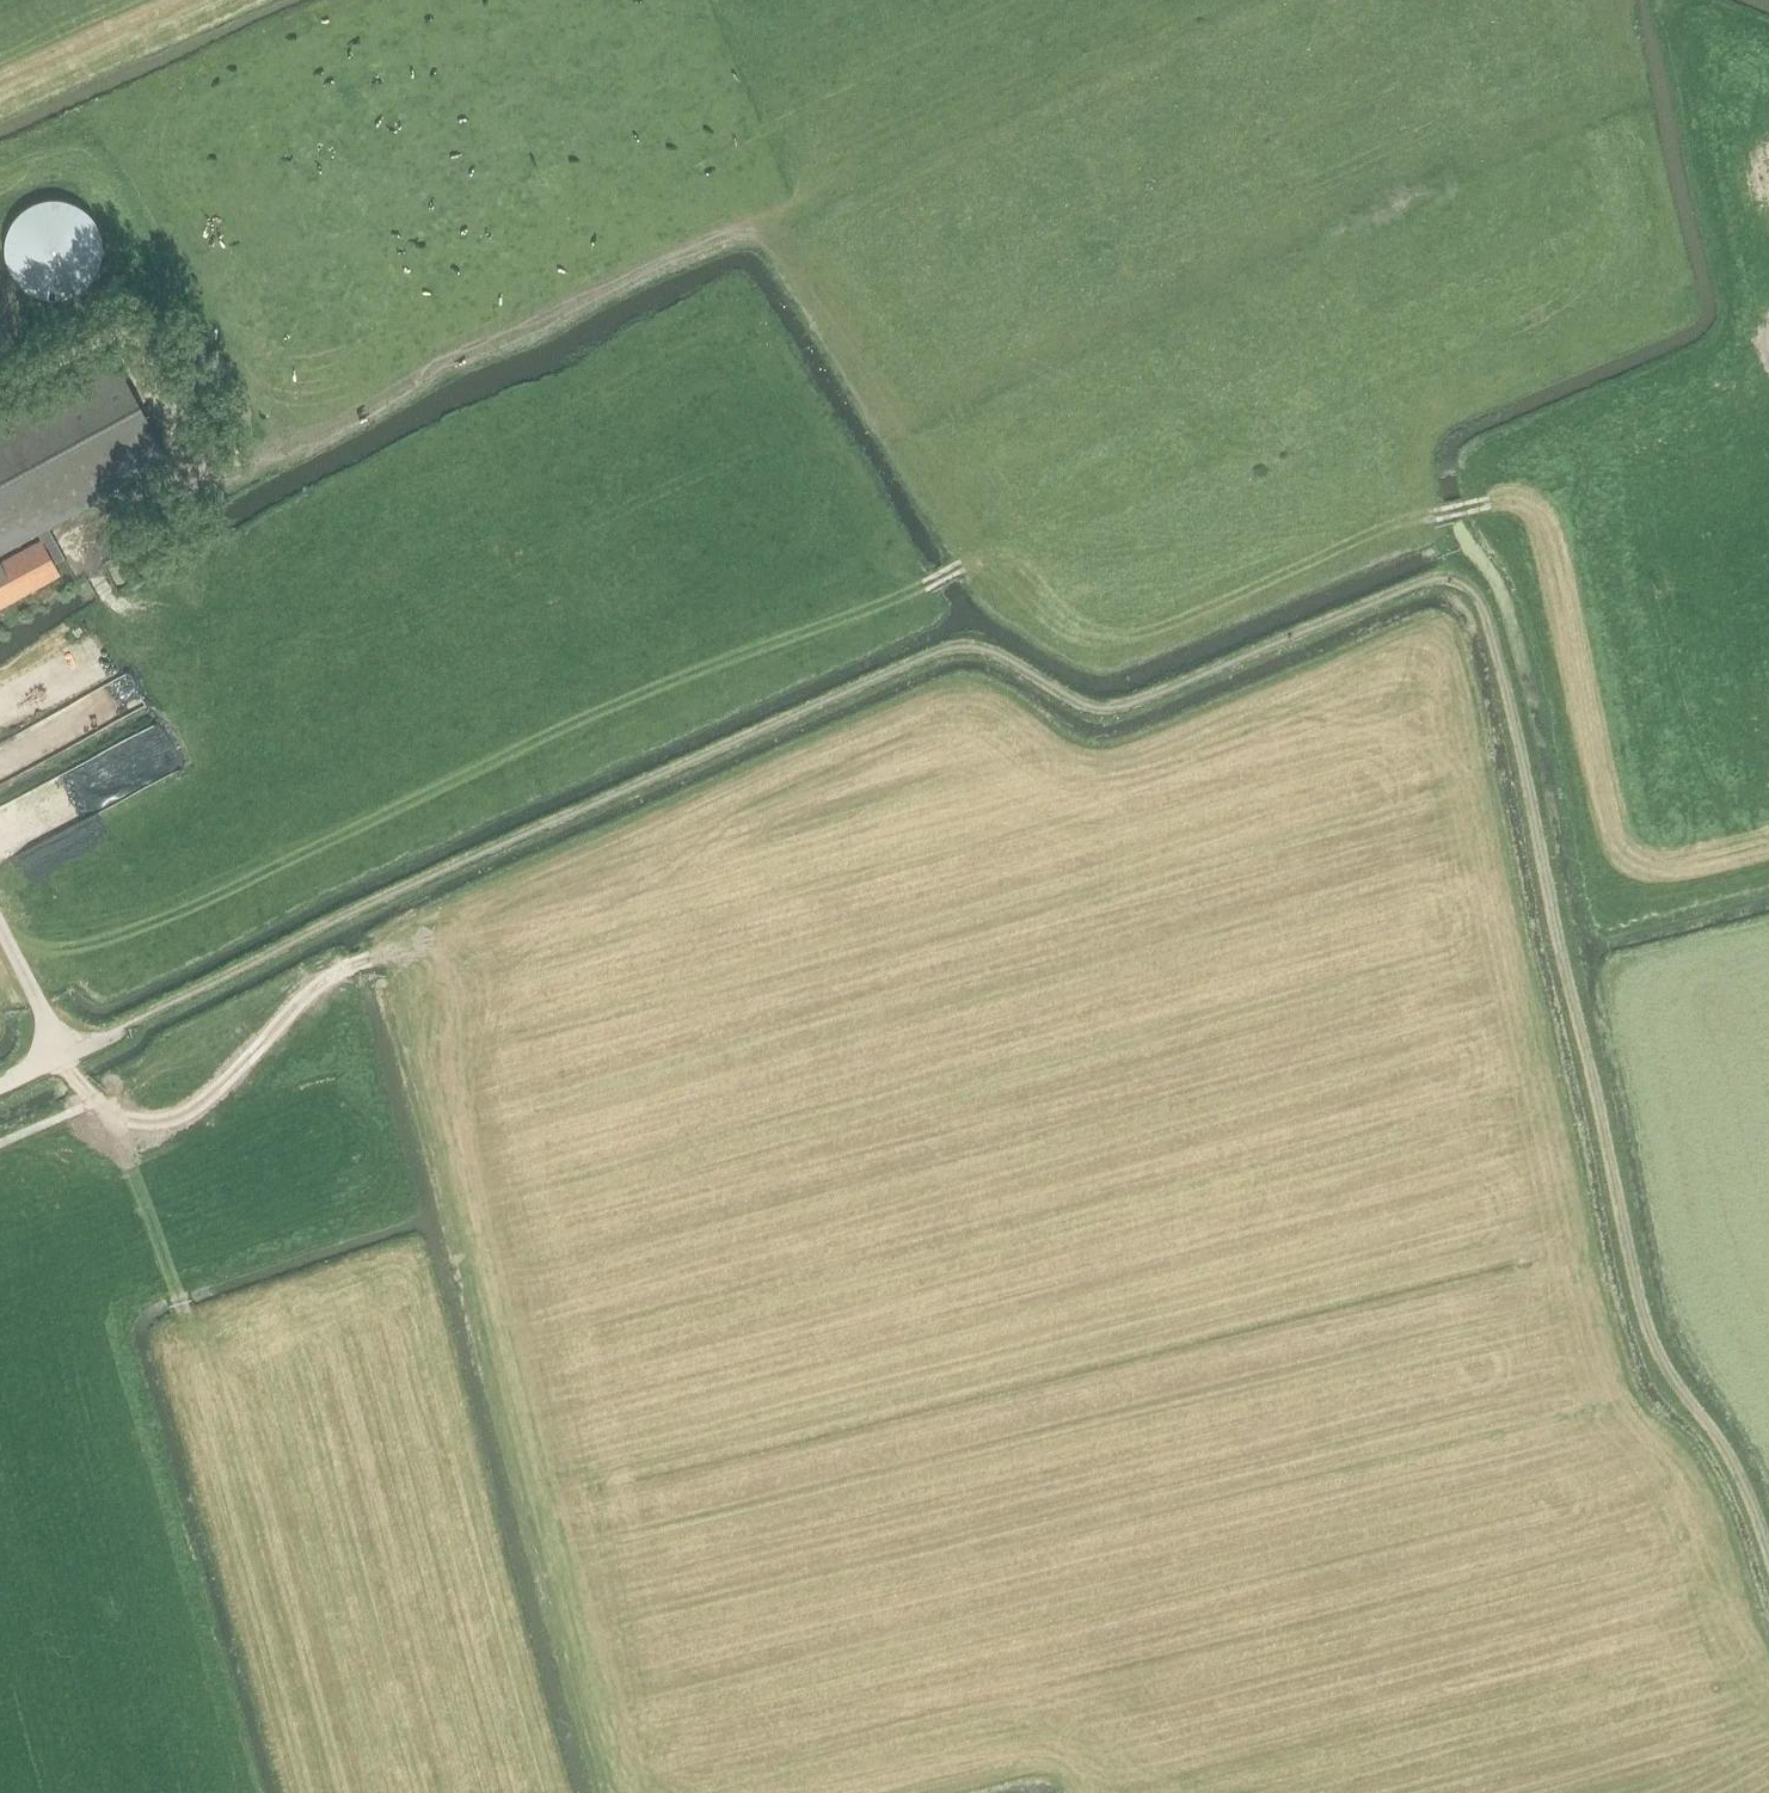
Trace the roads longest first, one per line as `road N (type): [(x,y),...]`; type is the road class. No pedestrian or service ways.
road 1 (track): [(401,945),(336,972),(200,1098),(116,1115),(91,1100),(111,1165),(149,1229),(200,1364)]
road 2 (track): [(0,1143),(91,1100),(64,1057)]

